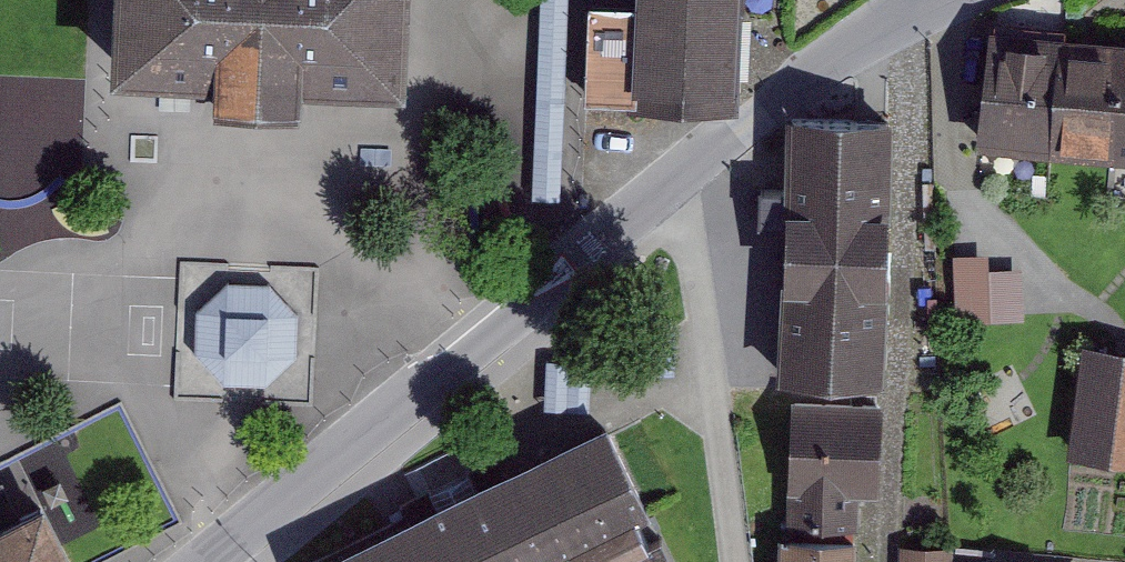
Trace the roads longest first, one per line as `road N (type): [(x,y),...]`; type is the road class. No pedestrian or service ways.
road 1 (residential): [(206,561),(860,34),(926,0)]

